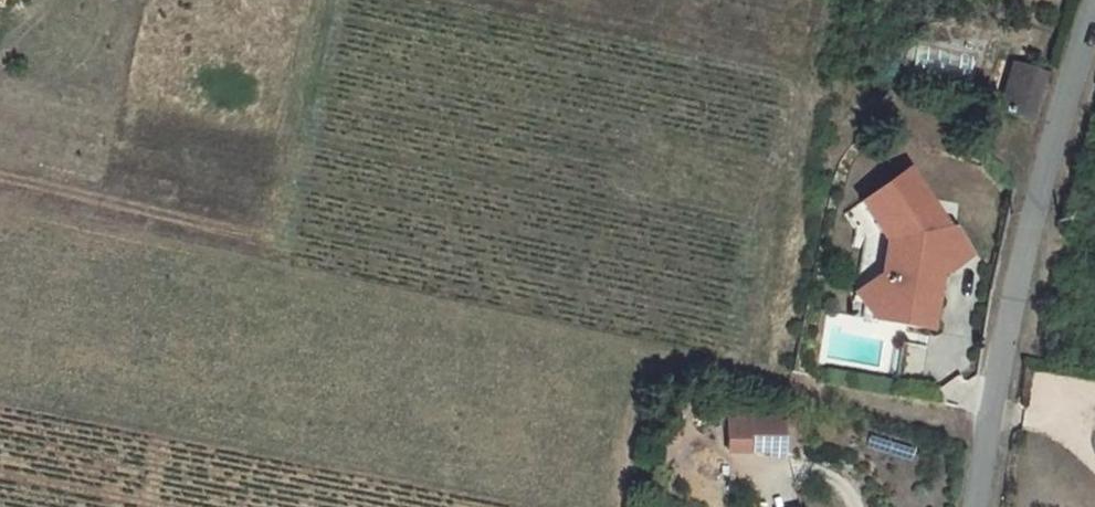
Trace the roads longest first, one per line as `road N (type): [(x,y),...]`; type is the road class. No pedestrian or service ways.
road 1 (residential): [(1094,1),(999,360),(975,506)]

